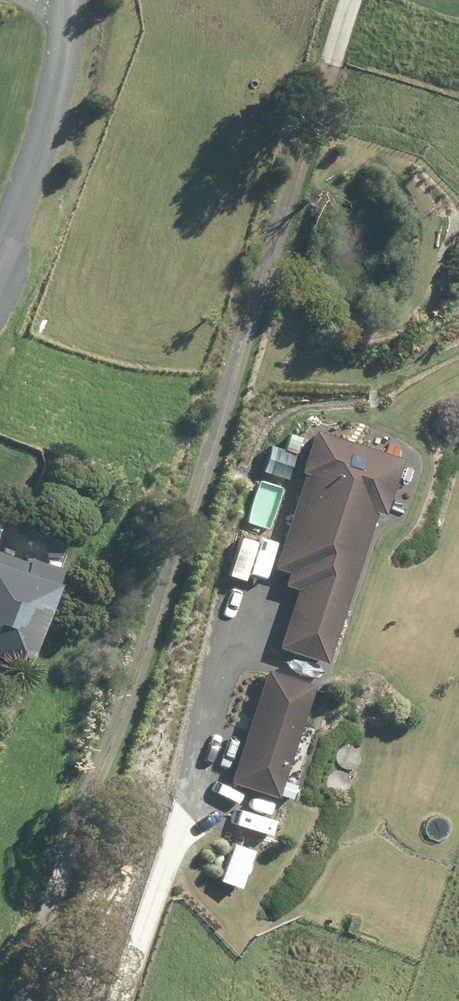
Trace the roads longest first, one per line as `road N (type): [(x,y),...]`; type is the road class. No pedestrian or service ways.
road 1 (track): [(15,1000),(351,0)]
road 2 (track): [(110,1000),(253,578)]
road 3 (unclassified): [(0,235),(25,189),(54,95),(63,0)]

